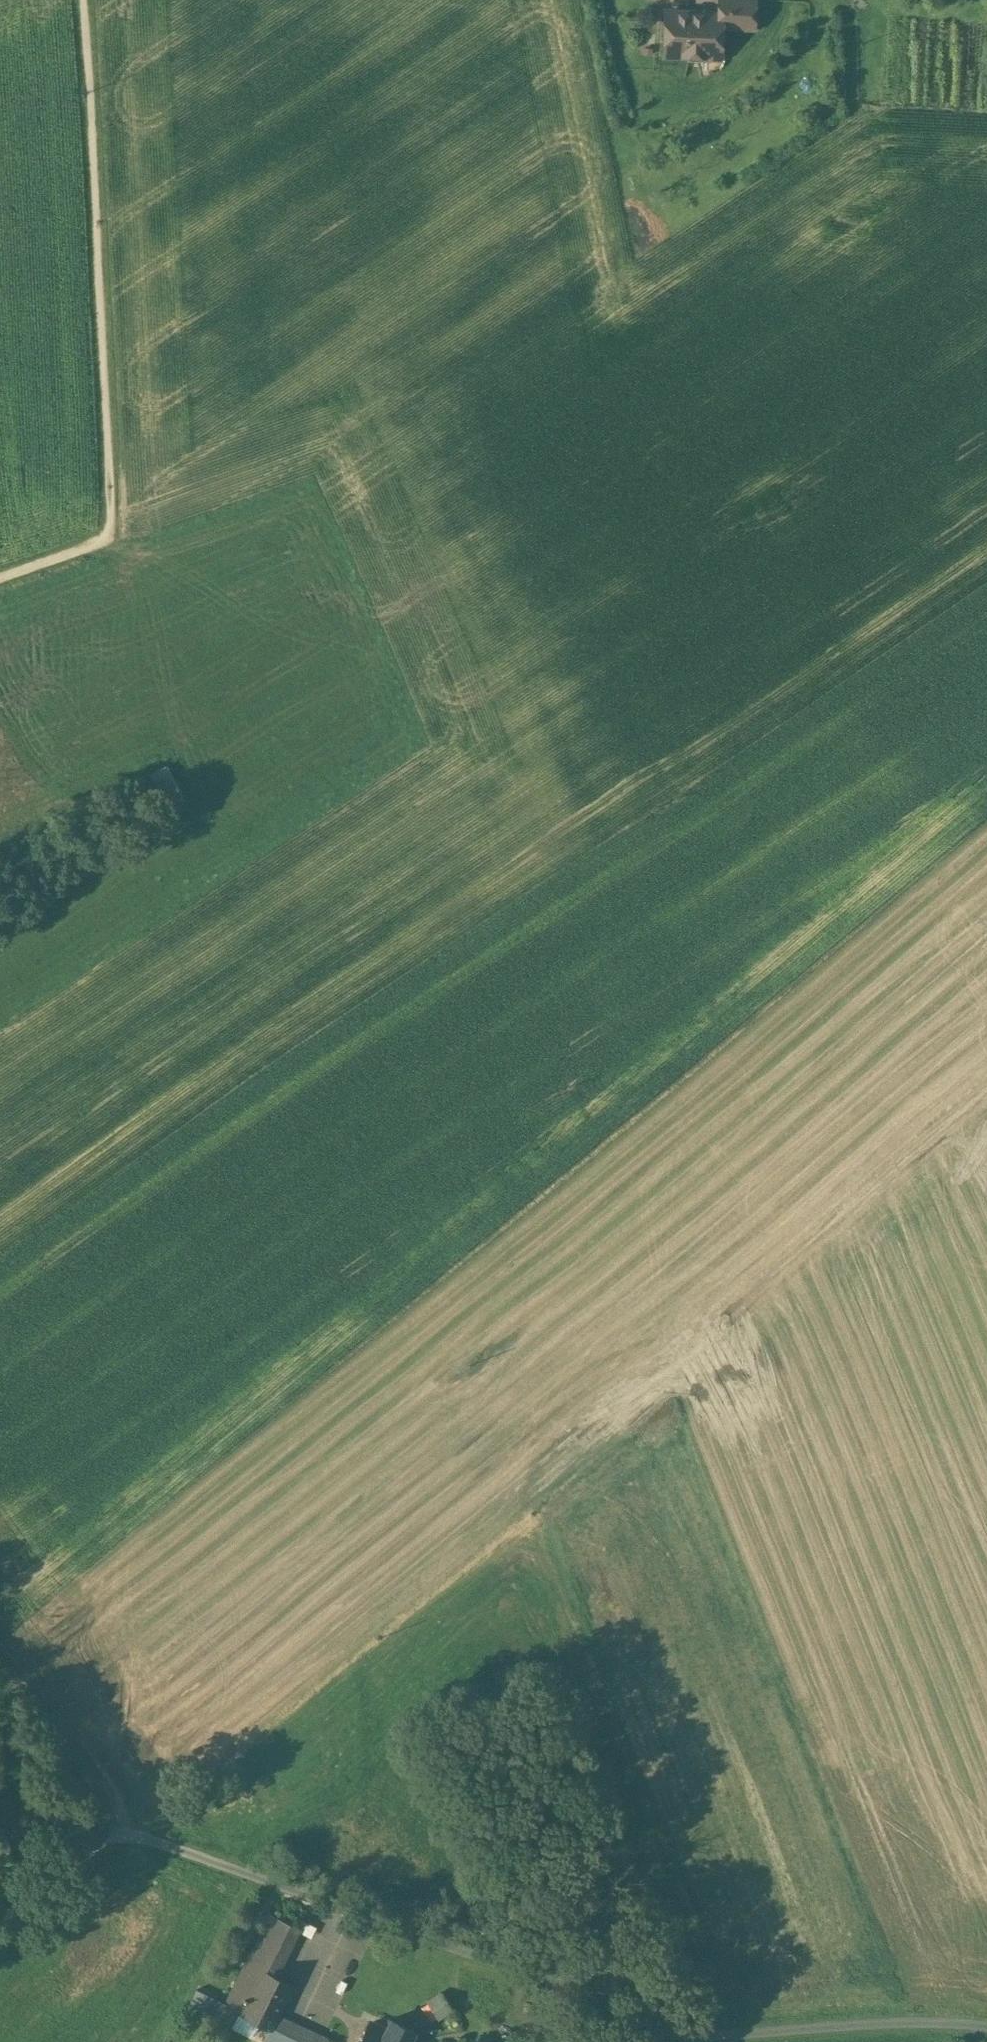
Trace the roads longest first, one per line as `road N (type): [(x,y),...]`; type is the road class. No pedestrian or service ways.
road 1 (unclassified): [(986,2027),(915,2021),(684,2037),(125,1835),(104,1838),(0,1939)]
road 2 (track): [(125,1835),(104,1783),(0,1660)]

